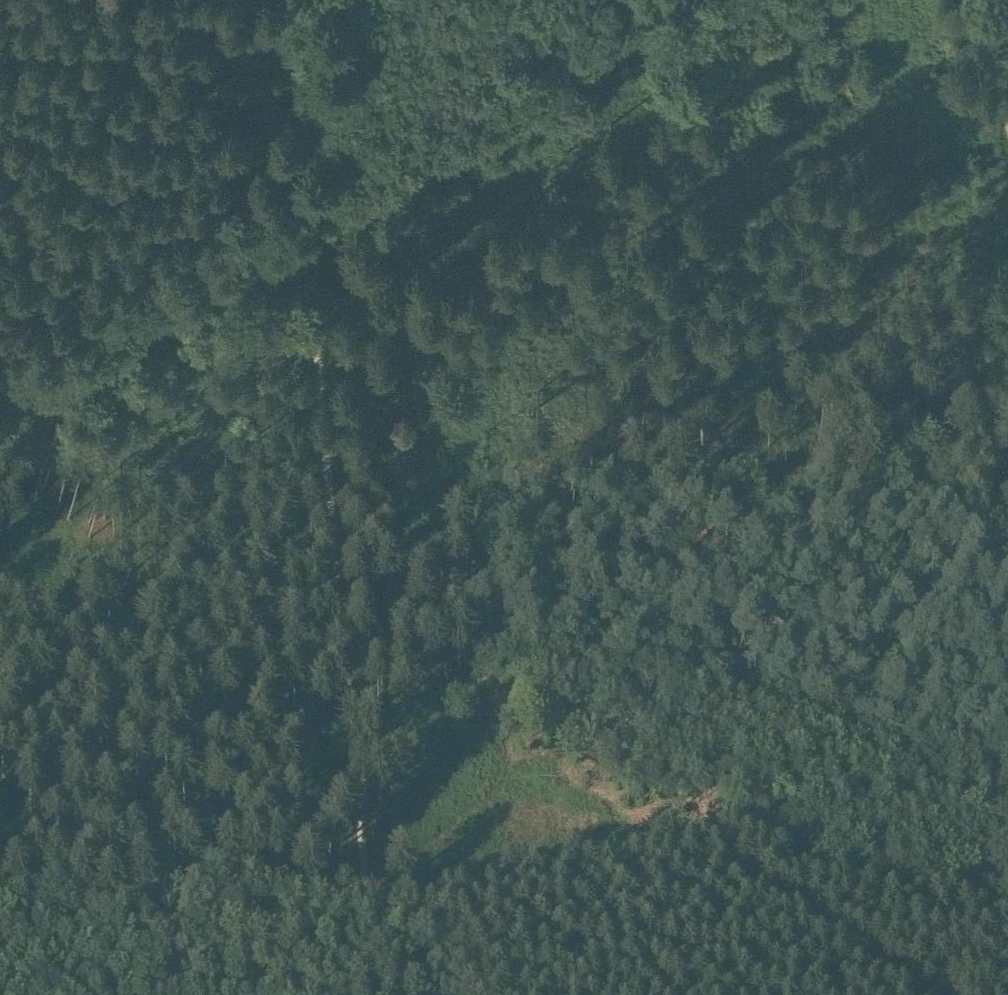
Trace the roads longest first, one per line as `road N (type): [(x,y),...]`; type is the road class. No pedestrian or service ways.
road 1 (track): [(0,428),(649,0)]
road 2 (track): [(1007,153),(966,47),(969,0)]

